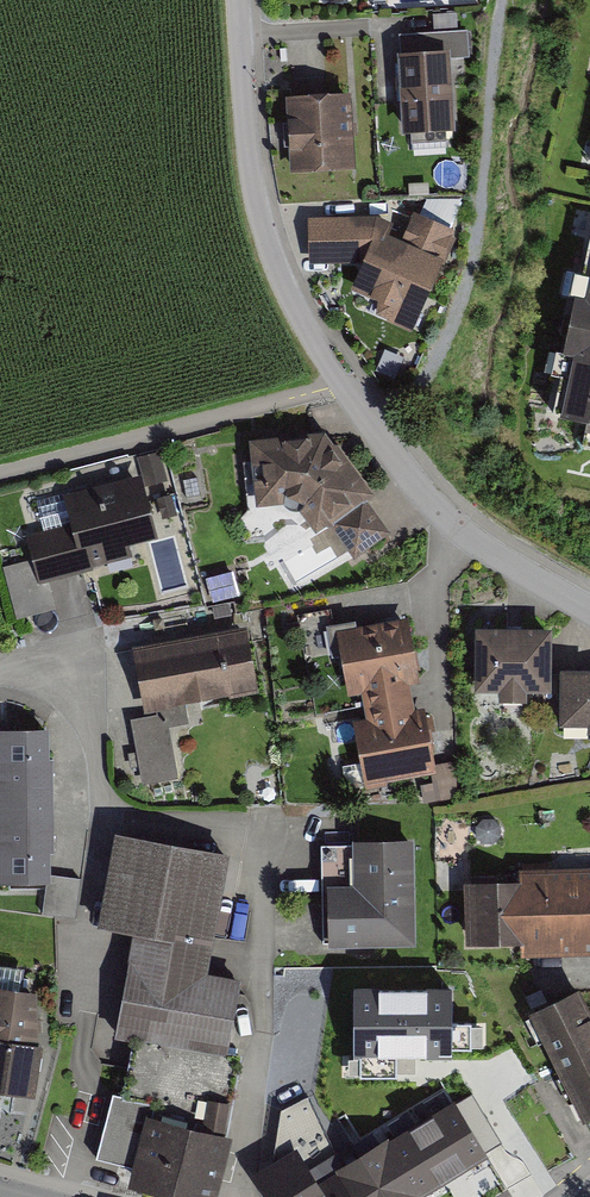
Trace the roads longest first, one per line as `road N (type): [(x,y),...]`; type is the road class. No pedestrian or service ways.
road 1 (residential): [(238,0),(254,193),(271,257),(304,325),(431,502),(465,535),(589,613)]
road 2 (residential): [(0,674),(63,671),(89,690),(105,816)]

